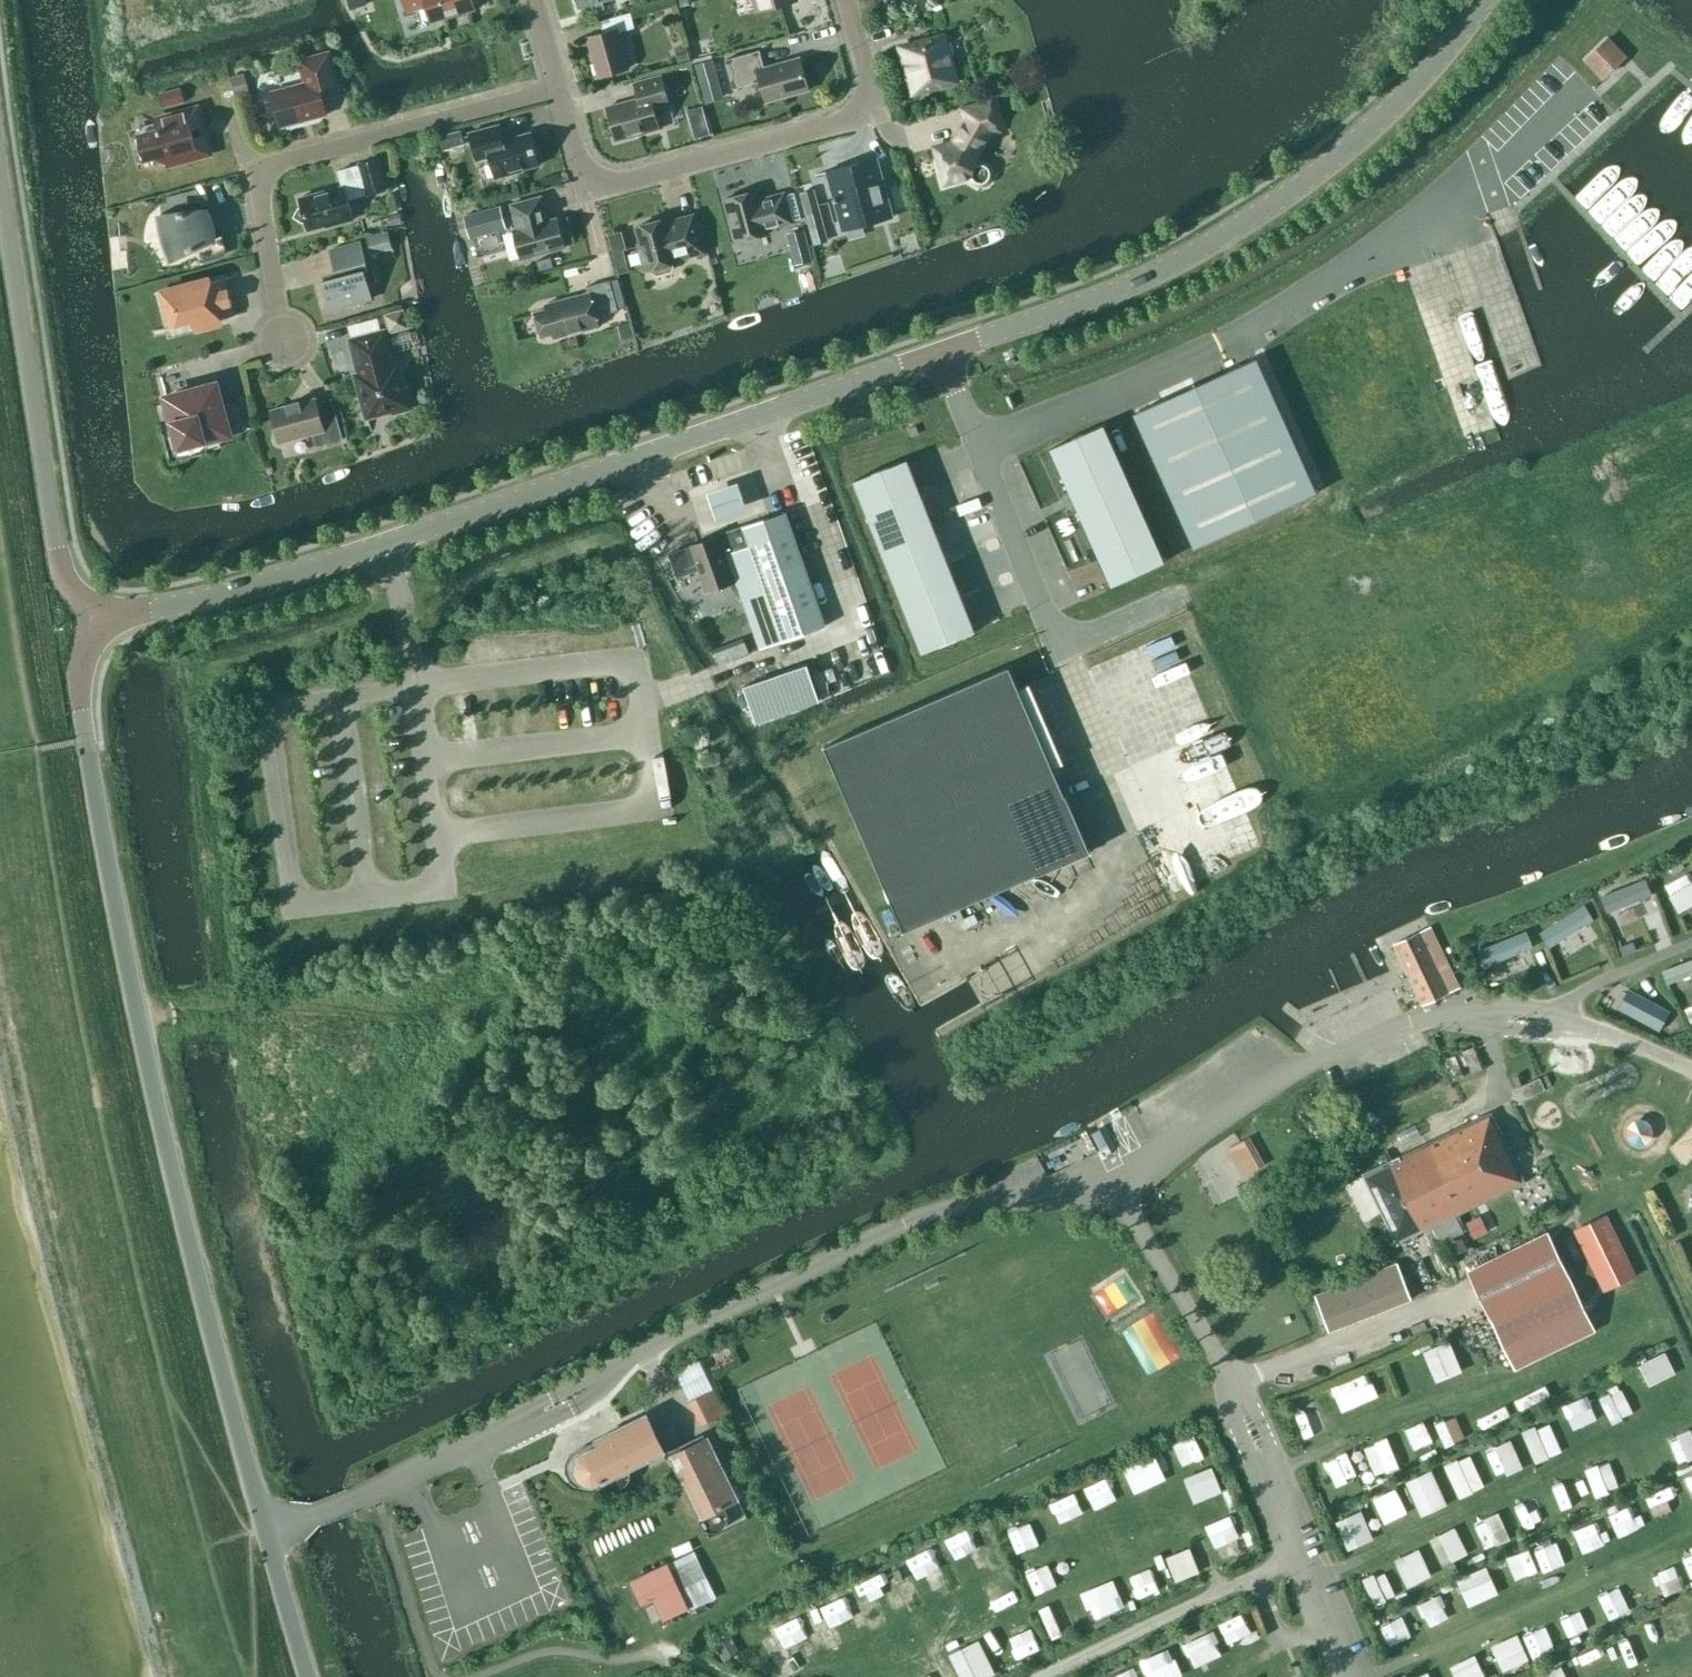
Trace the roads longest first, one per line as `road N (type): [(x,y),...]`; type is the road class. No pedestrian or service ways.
road 1 (tertiary): [(264,1525),(137,1022),(86,737),(80,678),(93,624)]
road 2 (tertiary): [(93,624),(184,605),(387,541),(939,353)]
road 3 (unclassified): [(975,446),(1180,363),(1325,285),(1495,168),(1581,84)]
road 4 (tertiary): [(939,353),(1113,290),(1275,203),(1377,121),(1485,0)]
road 5 (residential): [(559,89),(587,190),(853,123),(868,90),(844,0)]
road 6 (tertiary): [(93,624),(55,546),(0,192)]
road 7 (track): [(137,1022),(217,1007),(311,1007),(419,1024),(541,972)]
road 8 (track): [(1360,1558),(1691,1396)]
road 9 (track): [(1332,1446),(1450,1390),(1517,1375),(1658,1308)]
road 10 (unclassified): [(975,446),(1059,648),(1174,598)]
road 11 (residential): [(251,168),(559,89)]
road 12 (track): [(1417,1655),(1691,1532)]
road 13 (residential): [(284,339),(273,325),(251,168)]
road 14 (track): [(434,1020),(435,1034),(361,1135),(335,1150)]
road 15 (tertiary): [(308,1676),(264,1525)]

